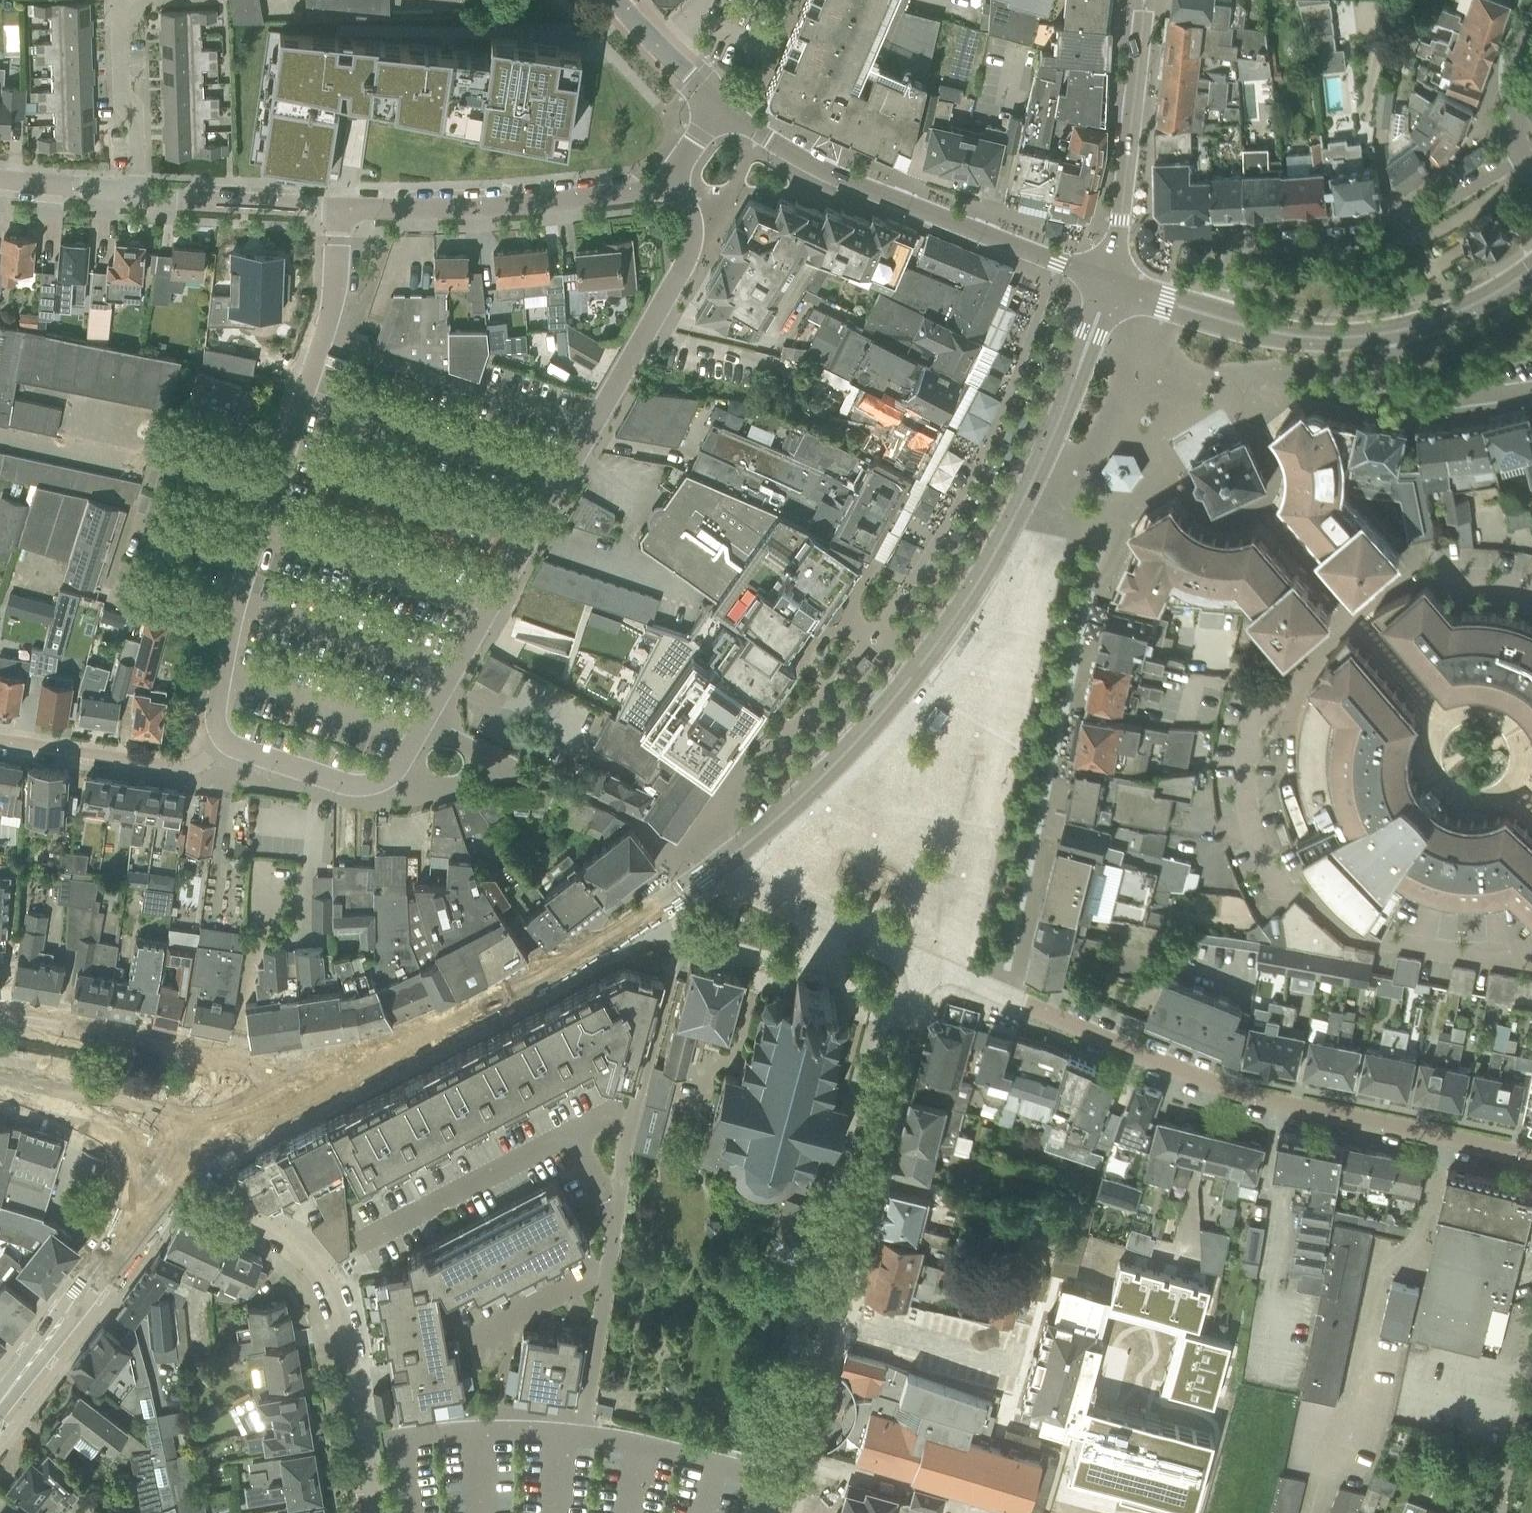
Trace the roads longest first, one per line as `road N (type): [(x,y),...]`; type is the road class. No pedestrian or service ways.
road 1 (unclassified): [(226,741),(347,783),(397,771),(686,271),(689,242),(669,185)]
road 2 (residential): [(1531,586),(1485,576),(1429,579),(1379,597),(1322,643),(1290,703),(1245,742),(1242,768),(1259,846),(1287,891),(1313,892),(1355,927),(1436,952),(1492,953),(1531,944)]
road 3 (residential): [(723,859),(849,747),(972,591),(1041,461),(1109,274)]
road 4 (residential): [(1531,1160),(1202,1082),(929,966)]
road 5 (residential): [(777,1512),(929,966)]
road 6 (unclassified): [(226,741),(216,717),(227,631),(323,338),(344,207)]
road 7 (residential): [(263,1096),(395,1049),(532,979),(646,917),(723,859)]
road 8 (residential): [(1109,274),(826,171),(719,101)]
road 9 (residential): [(1529,154),(1380,239),(1237,248),(1211,315)]
road 10 (residential): [(368,1512),(329,1292),(311,1264),(241,1212)]
road 11 (residential): [(669,185),(444,207),(344,207)]
road 12 (residential): [(263,1096),(248,1069),(0,1015)]
road 13 (residential): [(1143,0),(1109,274)]
road 14 (tertiary): [(0,1398),(149,1203)]
road 15 (residential): [(929,966),(743,883),(723,859)]
road 16 (residential): [(0,738),(183,766),(226,741)]
road 17 (residential): [(125,189),(344,207)]
road 18 (residential): [(1531,389),(1414,401),(1397,385),(1390,331)]
road 19 (tertiary): [(182,1119),(149,1095),(0,1074)]
road 20 (residential): [(125,189),(124,5)]
road 21 (residential): [(1211,315),(1288,335),(1390,331)]
road 22 (residential): [(1529,154),(1511,66),(1531,0)]
road 23 (residential): [(1390,331),(1455,313),(1531,267)]
road 24 (tertiary): [(0,1095),(128,1120),(145,1132)]
road 25 (residential): [(719,101),(619,0)]
road 26 (residential): [(125,189),(0,173)]

